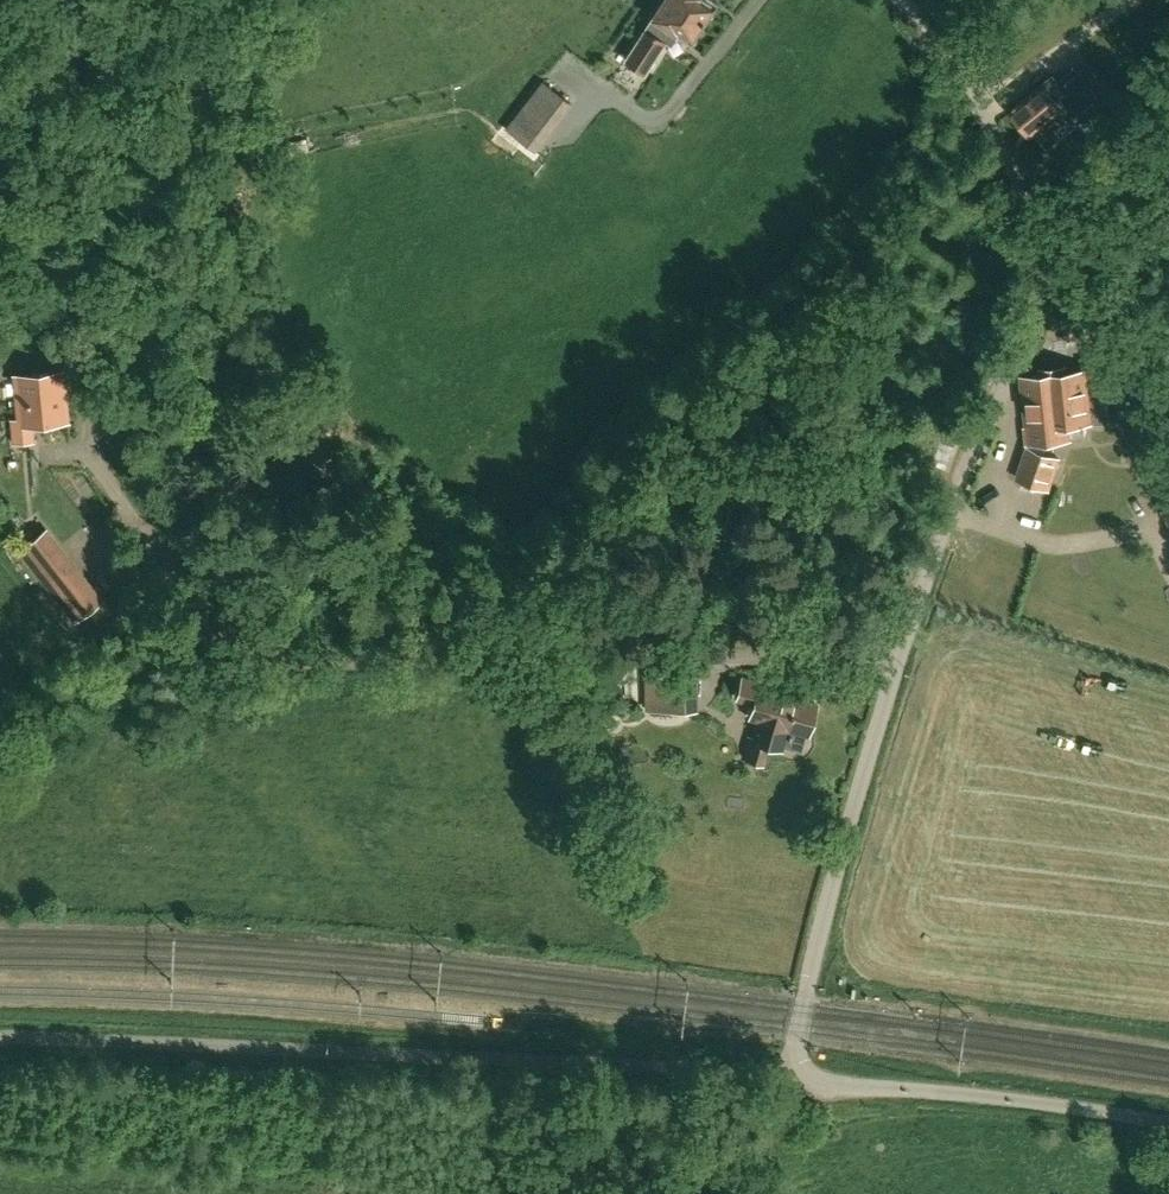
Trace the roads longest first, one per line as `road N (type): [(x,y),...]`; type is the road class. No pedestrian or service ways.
road 1 (track): [(24,283),(76,336),(96,464),(107,485),(195,612),(240,656),(898,660)]
road 2 (unclassified): [(798,1068),(795,1049),(818,944),(898,660),(1056,249)]
road 3 (unclassified): [(0,1039),(798,1068)]
road 4 (unclassified): [(1168,1123),(839,1084),(798,1068)]
road 5 (unclassified): [(1056,249),(984,112),(904,0)]
road 6 (unclassified): [(1168,384),(1115,341),(1056,249)]

